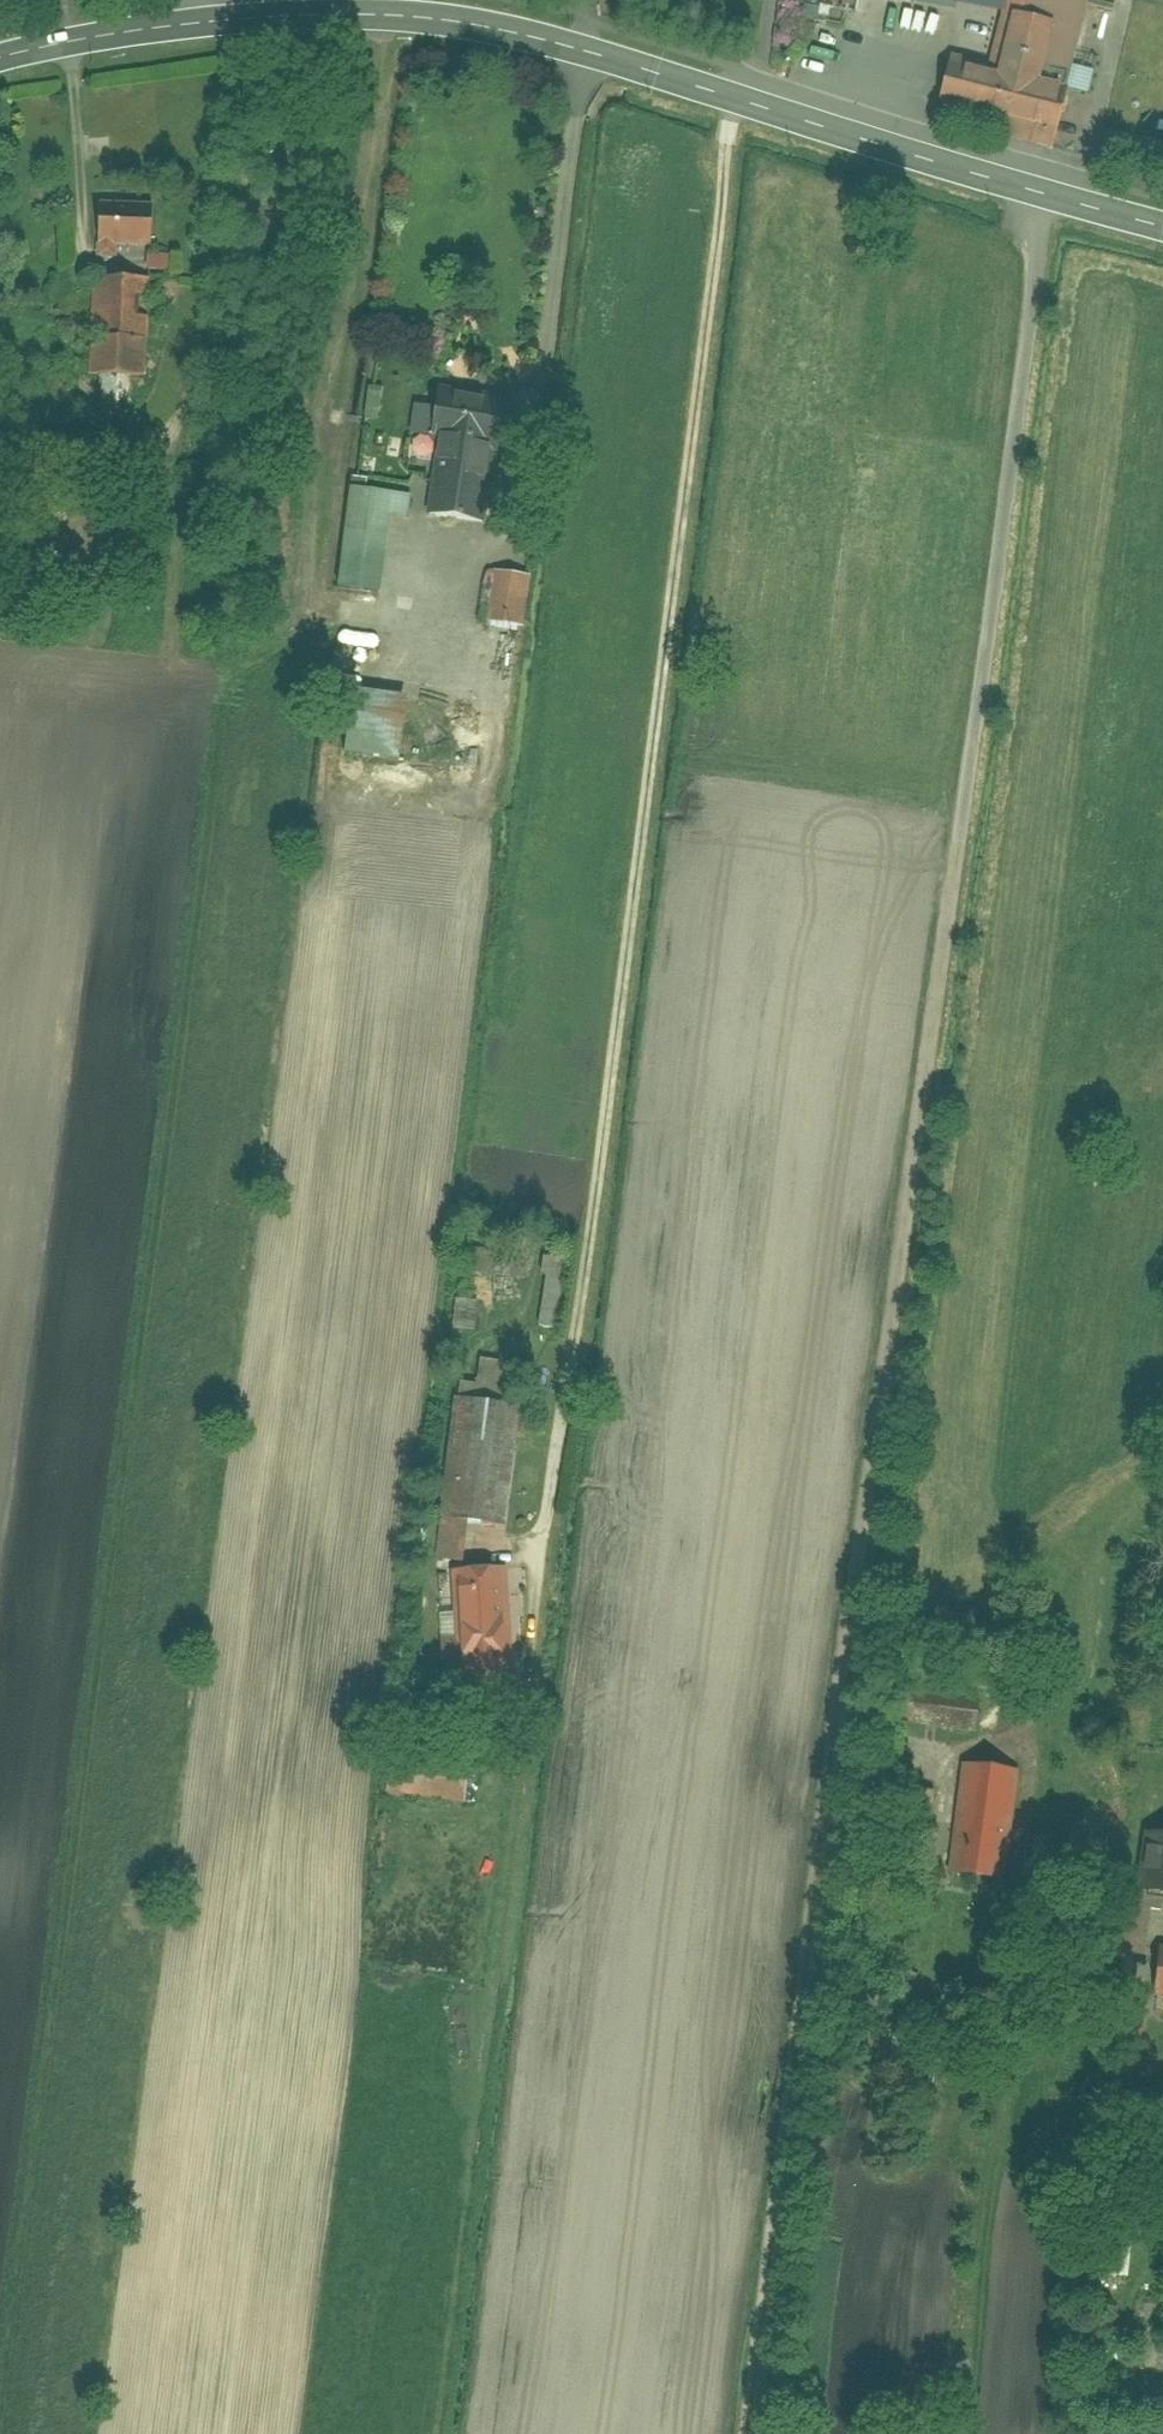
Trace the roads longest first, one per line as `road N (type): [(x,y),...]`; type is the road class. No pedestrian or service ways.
road 1 (track): [(743,2433),(1032,306),(1040,197)]
road 2 (track): [(485,1550),(527,1554),(542,1545),(549,1506),(734,101)]
road 3 (secondary): [(208,25),(393,17),(511,34),(1162,229)]
road 4 (secondary): [(0,61),(208,25)]

